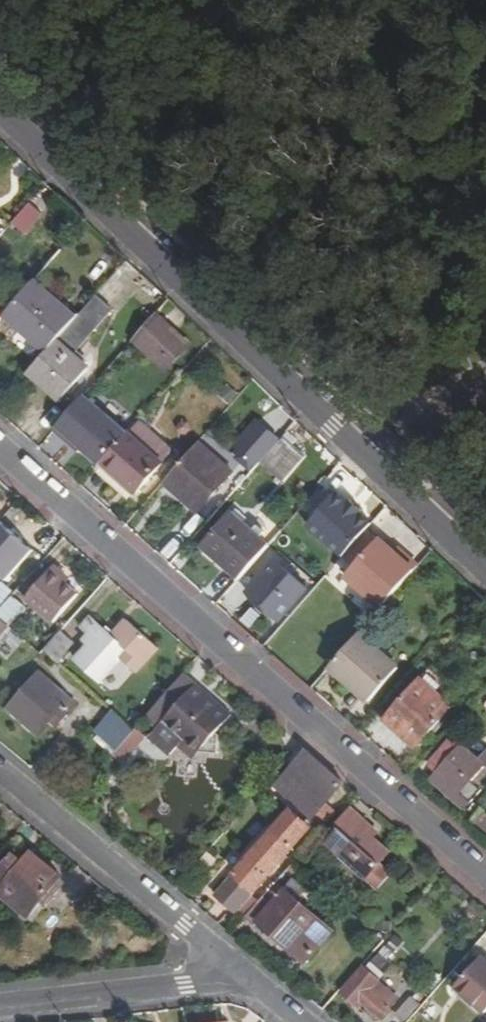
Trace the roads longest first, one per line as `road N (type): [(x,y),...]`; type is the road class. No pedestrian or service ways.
road 1 (residential): [(485,569),(0,109)]
road 2 (residential): [(0,448),(485,875)]
road 3 (residential): [(0,773),(248,978)]
road 4 (residential): [(248,978),(0,1006)]

